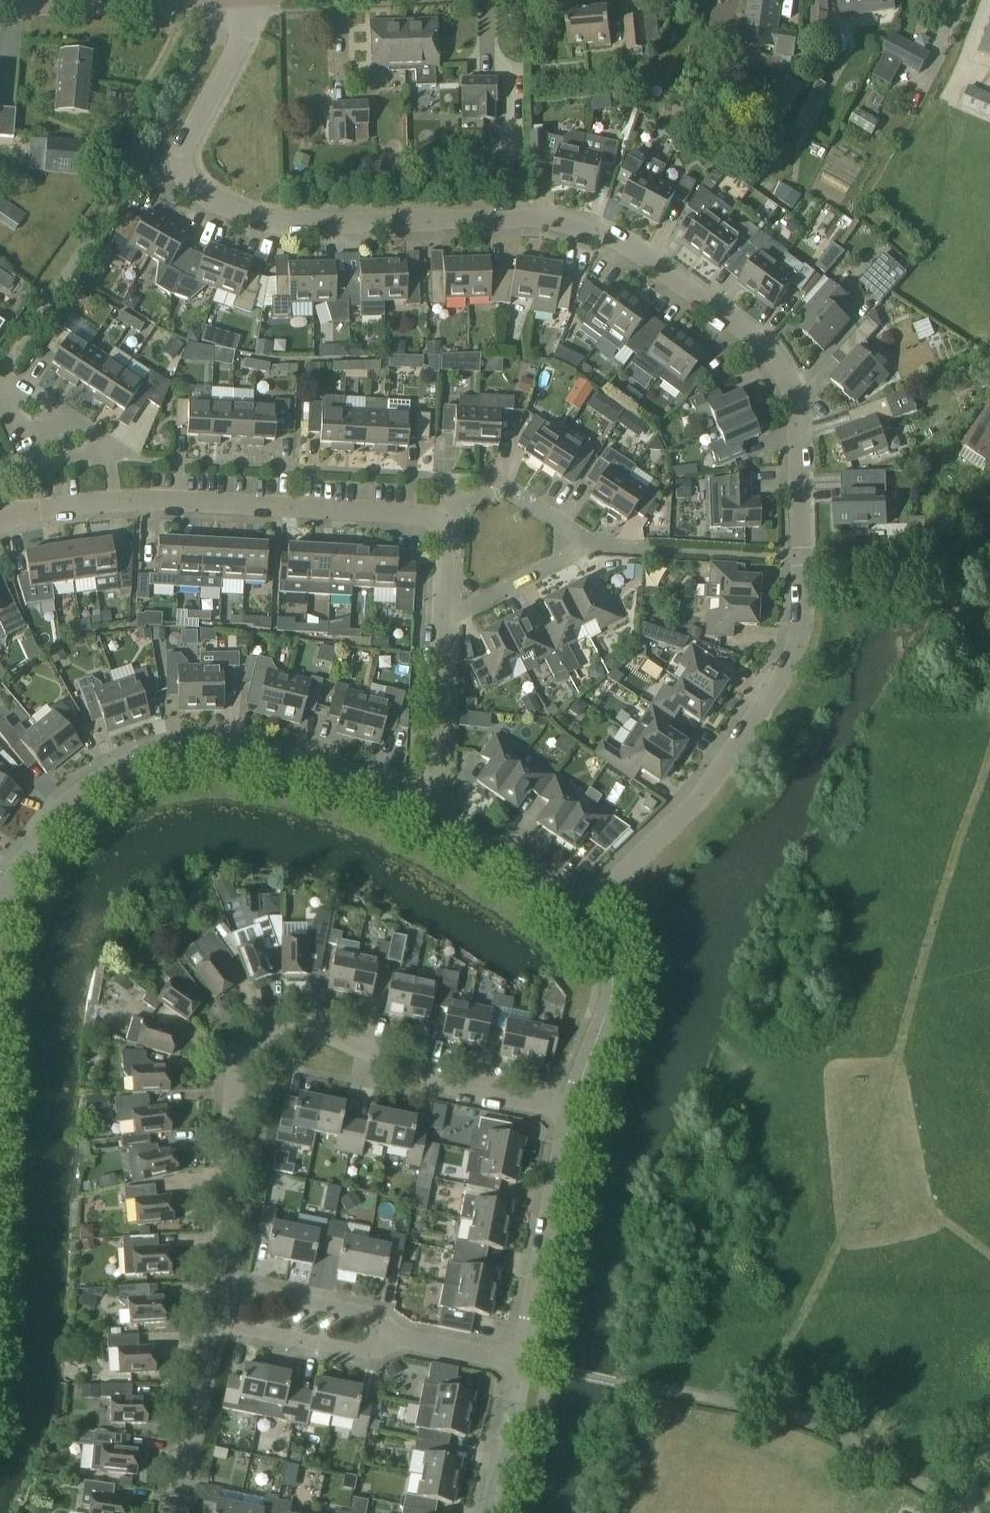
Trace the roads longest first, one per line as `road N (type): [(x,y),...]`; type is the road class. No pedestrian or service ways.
road 1 (residential): [(582,913),(697,800),(790,660),(800,557),(791,387),(761,341),(642,256),(586,230),(508,216),(270,221),(190,188),(182,153),(257,0)]
road 2 (residential): [(418,812),(434,777),(446,545),(440,523),(415,514),(148,500),(0,518)]
road 3 (residential): [(572,1113),(448,1086),(312,1030),(269,1029),(243,1057),(234,1090),(219,1284)]
road 4 (residential): [(0,908),(71,802),(115,771),(172,753),(235,751),(299,766),(418,812)]
road 5 (residential): [(572,1113),(521,1365)]
road 6 (residential): [(582,913),(613,974),(572,1113)]
road 7 (residential): [(212,1324),(170,1512)]
road 8 (residential): [(418,812),(582,913)]
road 9 (residential): [(397,1339),(365,1312),(219,1284)]
road 10 (residential): [(212,1324),(359,1352),(397,1339)]
road 11 (residential): [(184,0),(0,4)]
road 12 (residential): [(521,1365),(490,1512)]
road 13 (residential): [(521,1365),(397,1339)]

